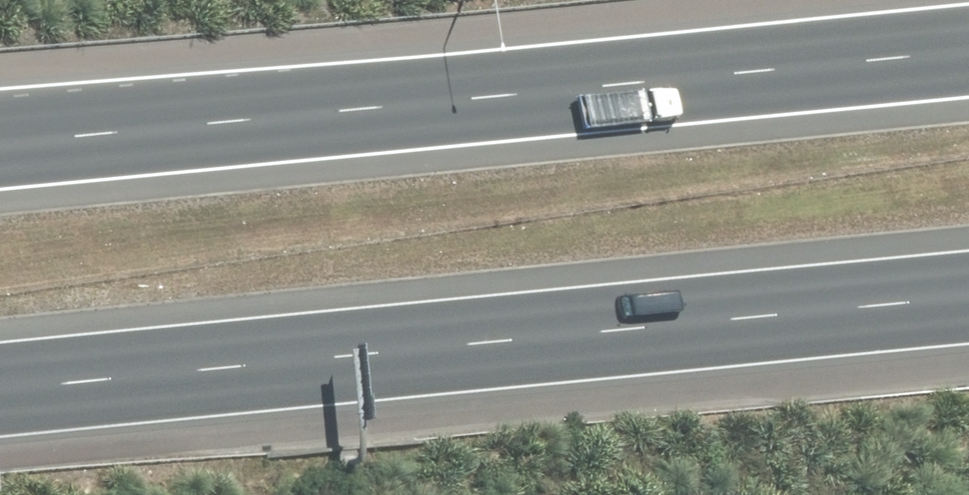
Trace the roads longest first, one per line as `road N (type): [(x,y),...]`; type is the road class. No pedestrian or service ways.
road 1 (motorway): [(0,144),(968,35)]
road 2 (motorway): [(968,287),(0,394)]

